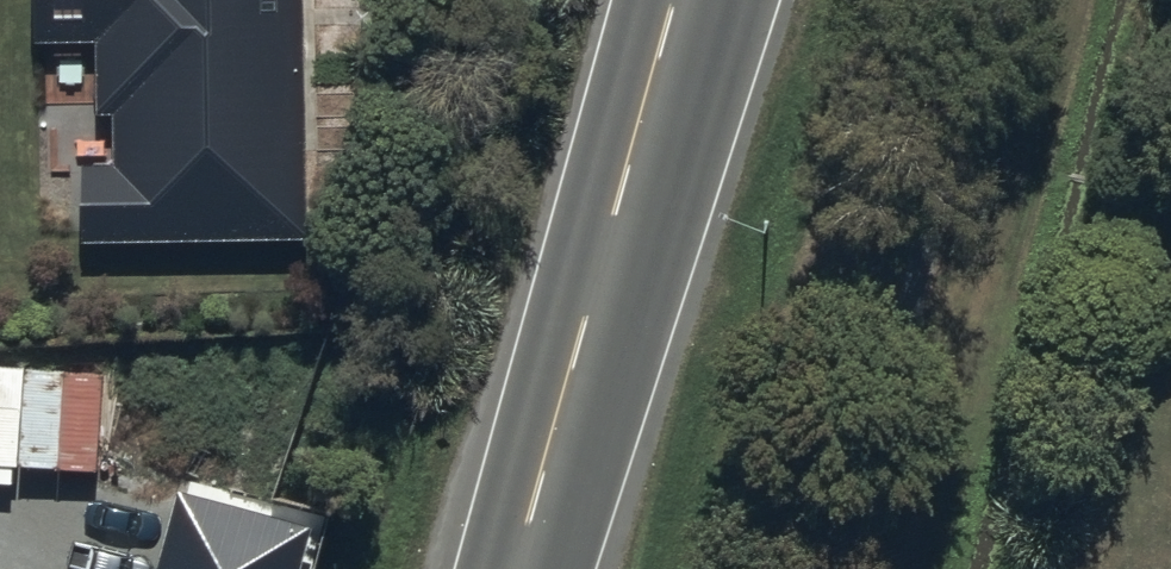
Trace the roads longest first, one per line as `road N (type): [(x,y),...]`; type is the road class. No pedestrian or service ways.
road 1 (secondary): [(725,0),(526,568)]
road 2 (trunk): [(502,568),(638,0)]

